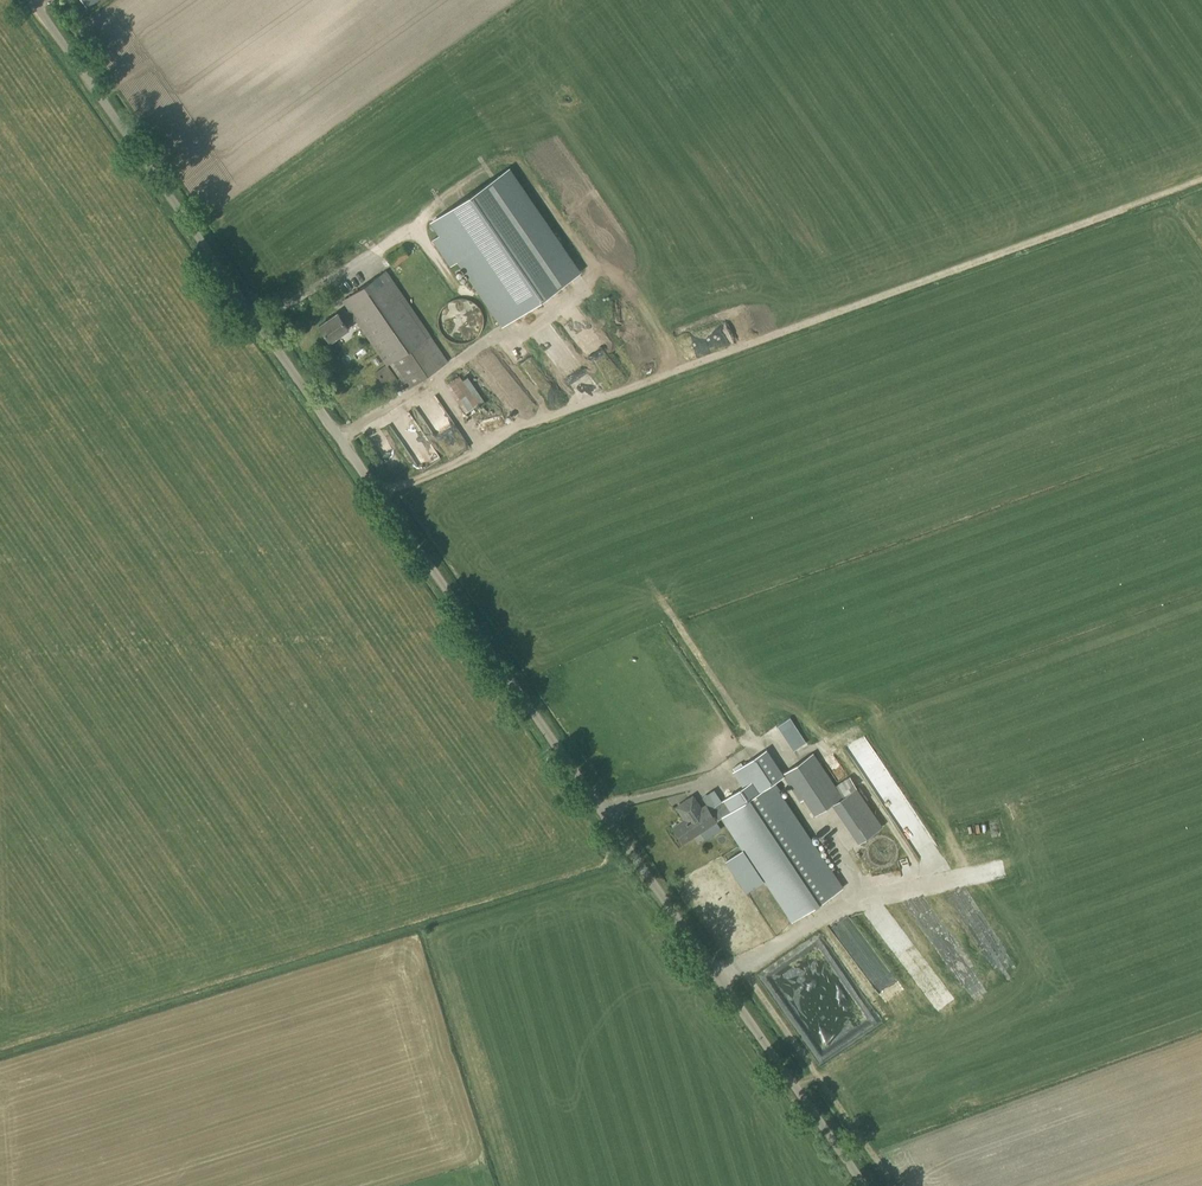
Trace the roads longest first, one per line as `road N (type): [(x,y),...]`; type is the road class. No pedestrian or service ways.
road 1 (unclassified): [(869,1185),(55,0)]

